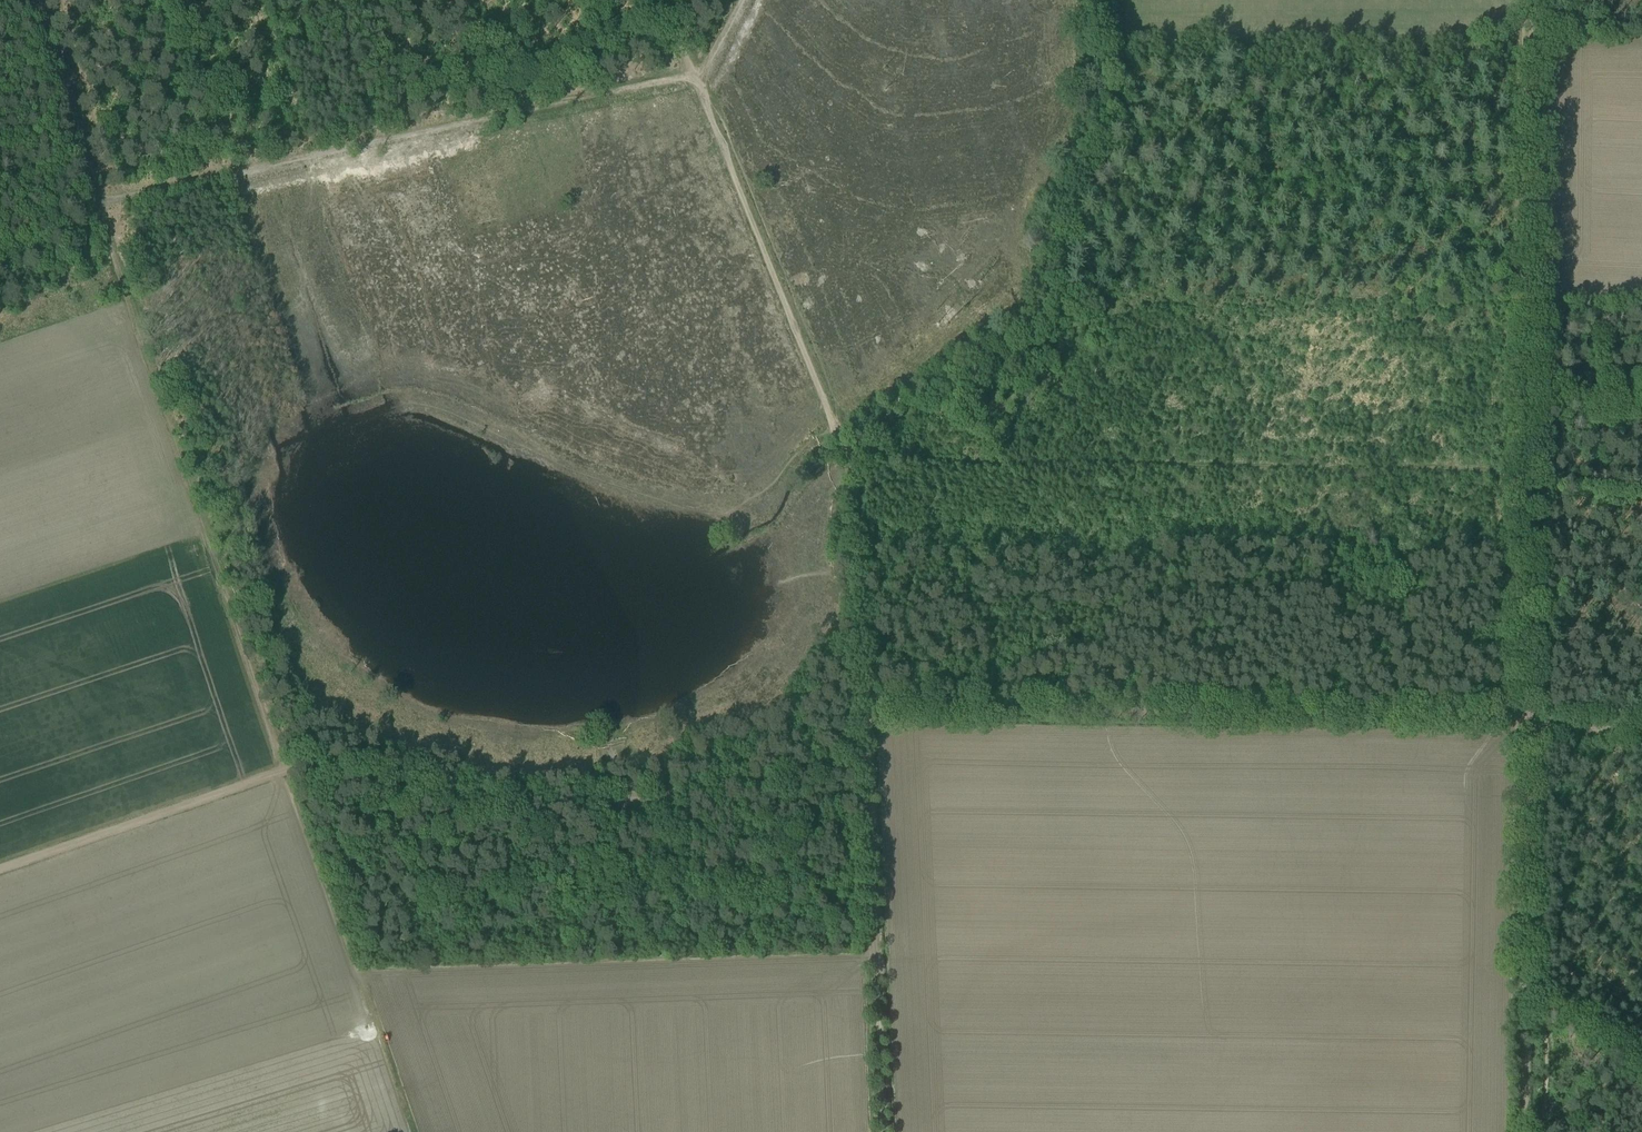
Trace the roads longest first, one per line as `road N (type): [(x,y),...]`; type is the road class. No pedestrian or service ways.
road 1 (track): [(877,457),(938,380),(1015,350),(1060,277),(1097,166),(1115,160),(1247,182),(1318,185),(1413,165),(1510,177)]
road 2 (track): [(1515,720),(866,714)]
road 3 (track): [(282,772),(337,767),(449,800),(560,807),(868,768)]
road 4 (track): [(130,199),(692,78)]
road 5 (track): [(219,599),(98,205)]
road 6 (track): [(1522,1131),(1527,722)]
road 7 (track): [(868,768),(888,1131)]
road 8 (track): [(699,95),(835,428)]
road 9 (track): [(855,463),(868,768)]
road 10 (track): [(282,772),(0,870)]
road 11 (track): [(1510,177),(1513,468)]
road 12 (track): [(1513,468),(1515,720)]
road 13 (track): [(27,0),(98,205)]
road 14 (track): [(1522,0),(1510,177)]
road 15 (track): [(1641,723),(1515,720)]

